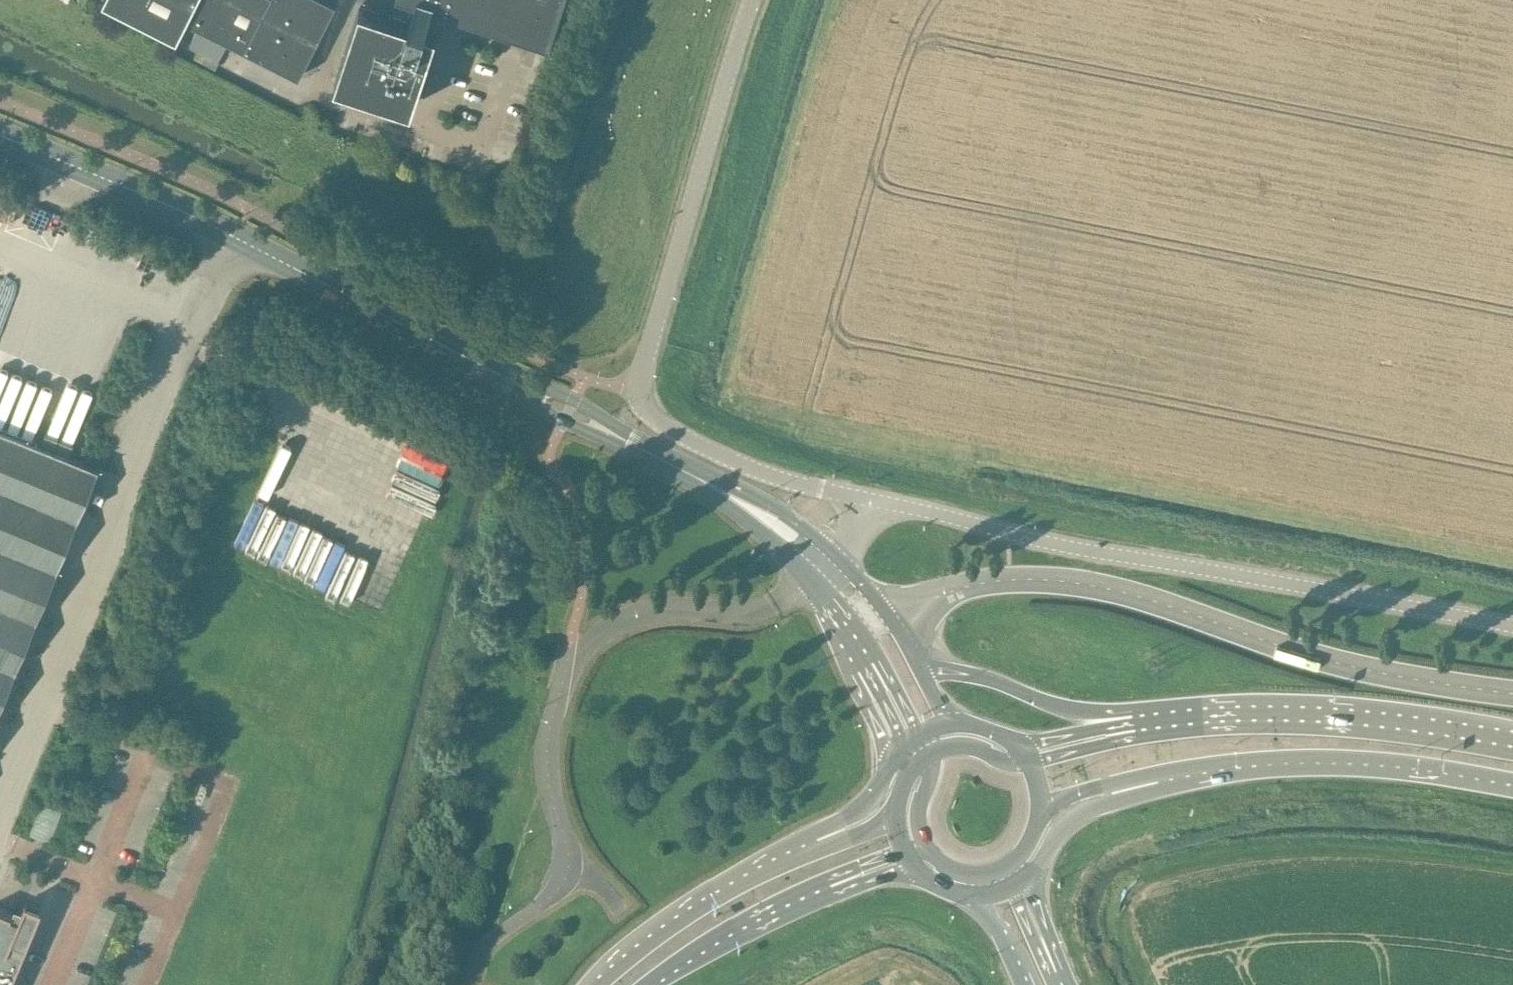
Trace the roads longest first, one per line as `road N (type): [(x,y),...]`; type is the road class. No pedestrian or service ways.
road 1 (unclassified): [(871,499),(739,462),(666,427),(640,402),(646,350),(752,0)]
road 2 (unclassified): [(1512,625),(1073,547),(871,499)]
road 3 (tertiary): [(497,373),(188,213),(0,135)]
road 4 (primary): [(1158,782),(1305,762),(1512,785)]
road 5 (primary): [(1512,745),(1334,715),(1165,719)]
road 6 (secondary): [(818,851),(695,914),(602,984)]
road 7 (primary): [(1165,719),(1073,710),(982,677),(920,670)]
road 8 (secondary): [(645,984),(828,887)]
road 9 (tertiary): [(497,373),(563,422),(644,451)]
road 10 (tertiary): [(644,451),(574,400),(497,373)]
road 11 (primary): [(1034,870),(1072,817),(1158,782)]
road 12 (primary): [(1165,719),(1011,742)]
road 13 (primary): [(1165,719),(1130,737),(1030,763)]
road 14 (tertiary): [(839,557),(778,512),(716,488)]
road 15 (tertiary): [(920,670),(886,612),(839,557)]
road 16 (tertiary): [(850,639),(852,677),(887,767)]
road 17 (tertiary): [(716,488),(811,581)]
road 18 (primary): [(1039,817),(1080,792),(1158,782)]
road 19 (tertiary): [(850,639),(881,660),(920,734)]

